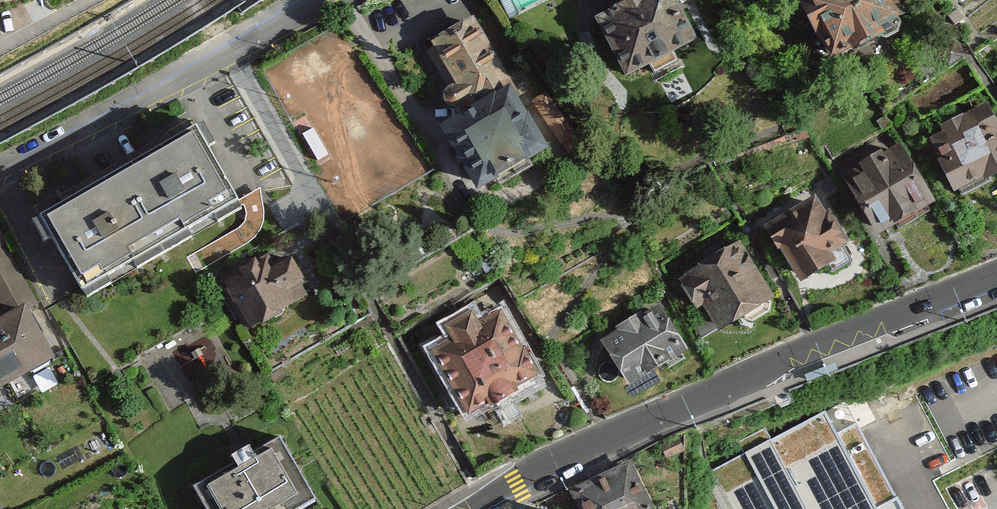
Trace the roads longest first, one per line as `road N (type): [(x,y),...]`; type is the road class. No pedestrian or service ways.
road 1 (tertiary): [(472,508),(768,367),(996,274)]
road 2 (residential): [(333,0),(0,177)]
road 3 (motorway): [(0,286),(172,0)]
road 4 (residential): [(109,0),(0,60)]

